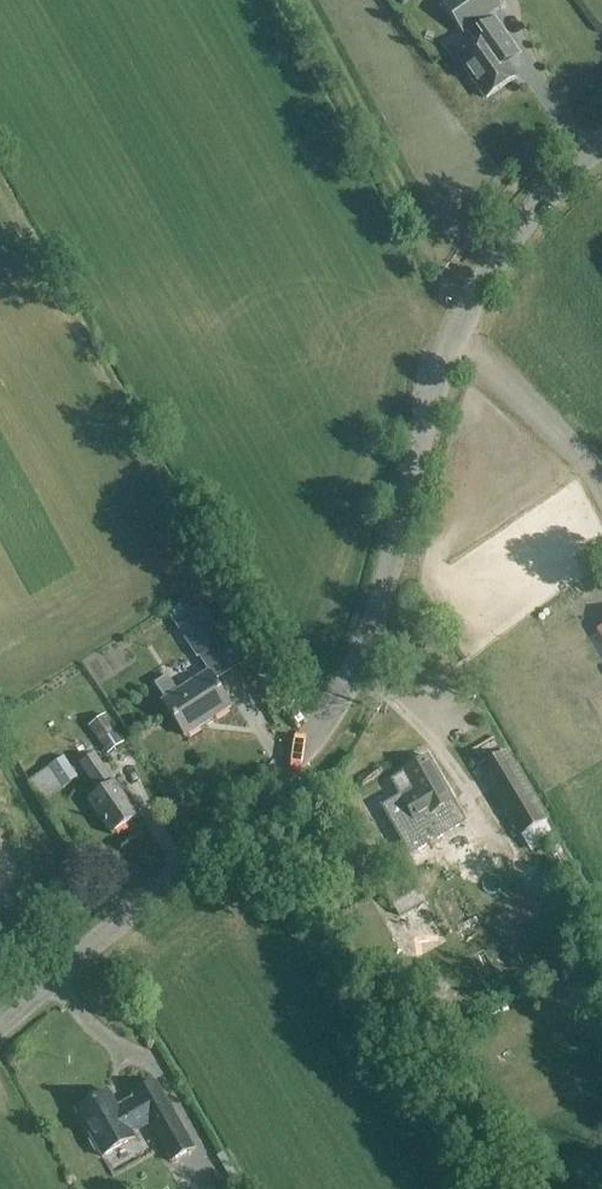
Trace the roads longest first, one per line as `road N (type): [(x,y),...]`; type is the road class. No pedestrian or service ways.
road 1 (unclassified): [(0,1023),(321,746),(353,691),(410,529),(435,389),(478,280),(545,197),(601,145)]
road 2 (track): [(312,754),(133,456)]

